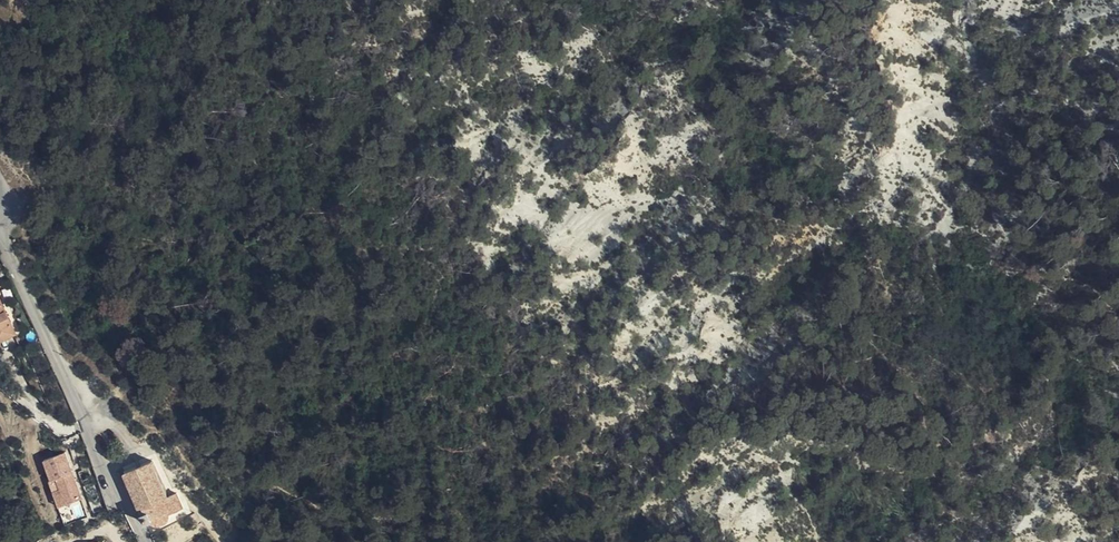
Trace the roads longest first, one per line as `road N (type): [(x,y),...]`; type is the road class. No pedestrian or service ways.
road 1 (unclassified): [(147,541),(0,233)]

